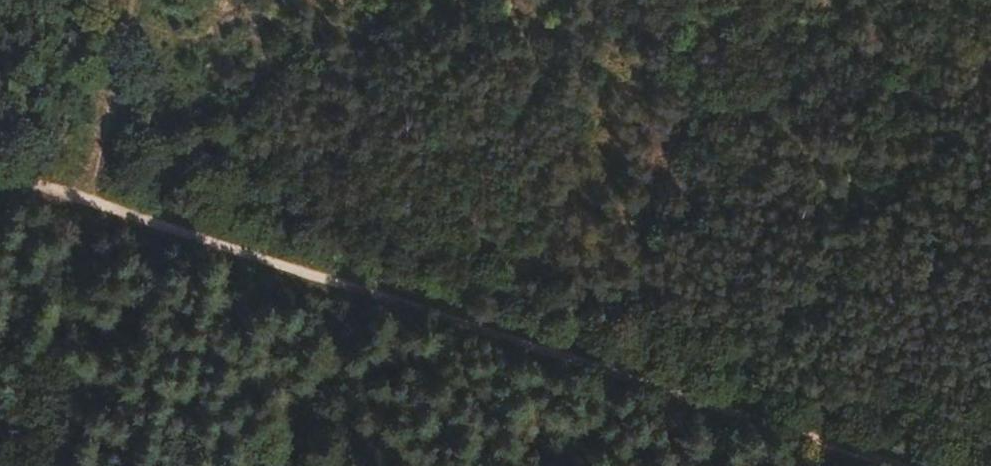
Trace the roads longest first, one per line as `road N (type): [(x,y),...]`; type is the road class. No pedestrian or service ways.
road 1 (track): [(900,465),(0,172)]
road 2 (track): [(6,465),(92,202),(129,0)]

